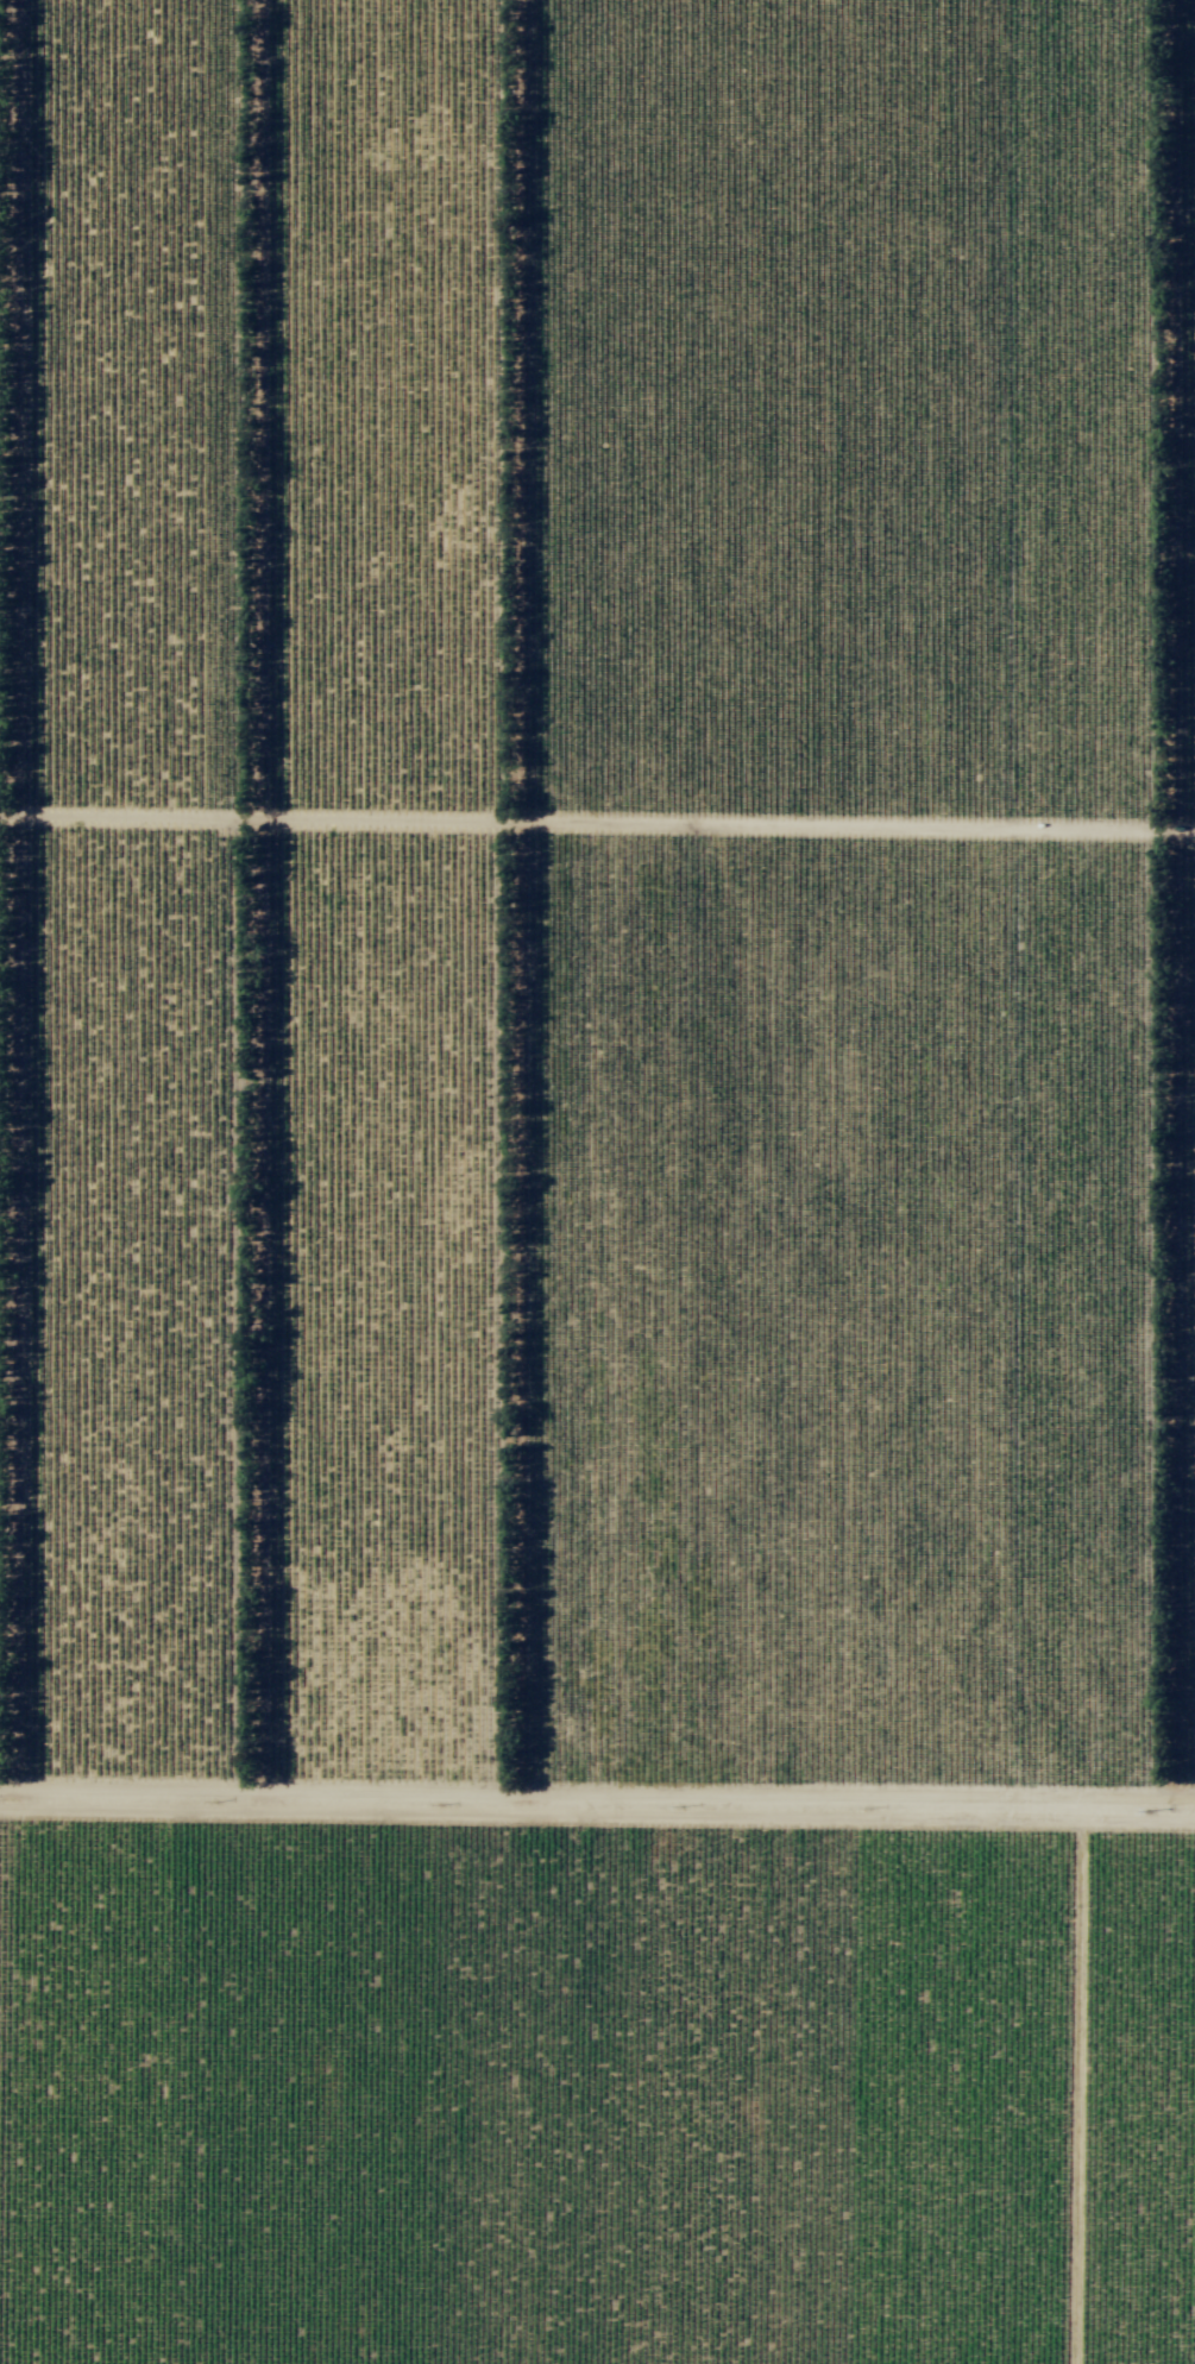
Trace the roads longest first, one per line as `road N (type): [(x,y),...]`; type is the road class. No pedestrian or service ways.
road 1 (track): [(0,820),(1194,833)]
road 2 (track): [(0,1803),(1194,1813)]

